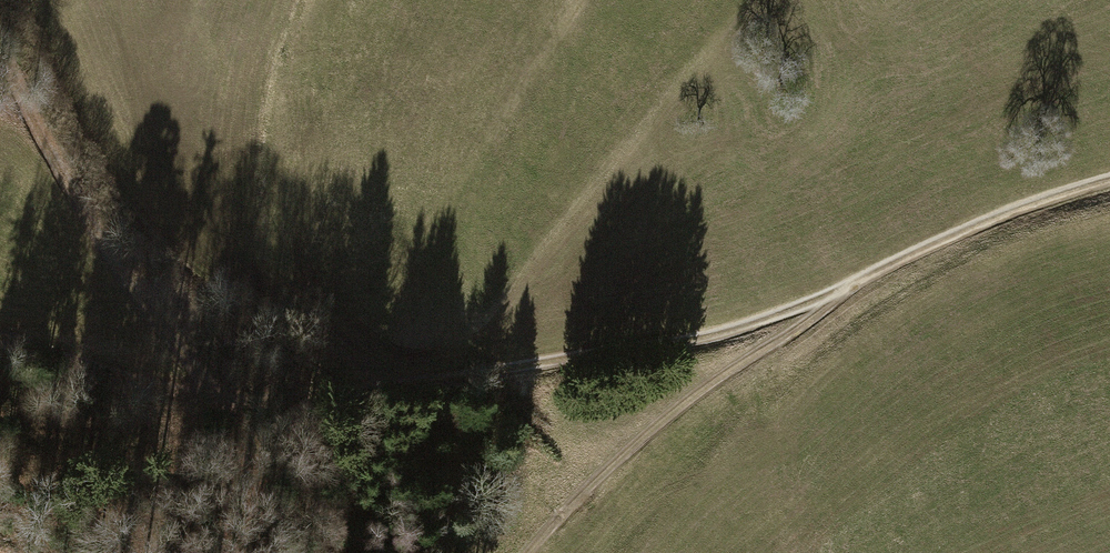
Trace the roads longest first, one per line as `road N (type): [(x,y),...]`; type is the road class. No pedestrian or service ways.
road 1 (track): [(1109,187),(967,234),(847,292),(717,338),(282,407),(208,389),(174,352),(83,215),(0,57)]
road 2 (track): [(534,552),(635,449),(741,366),(807,330),(847,292)]
road 3 (track): [(208,389),(0,327)]

